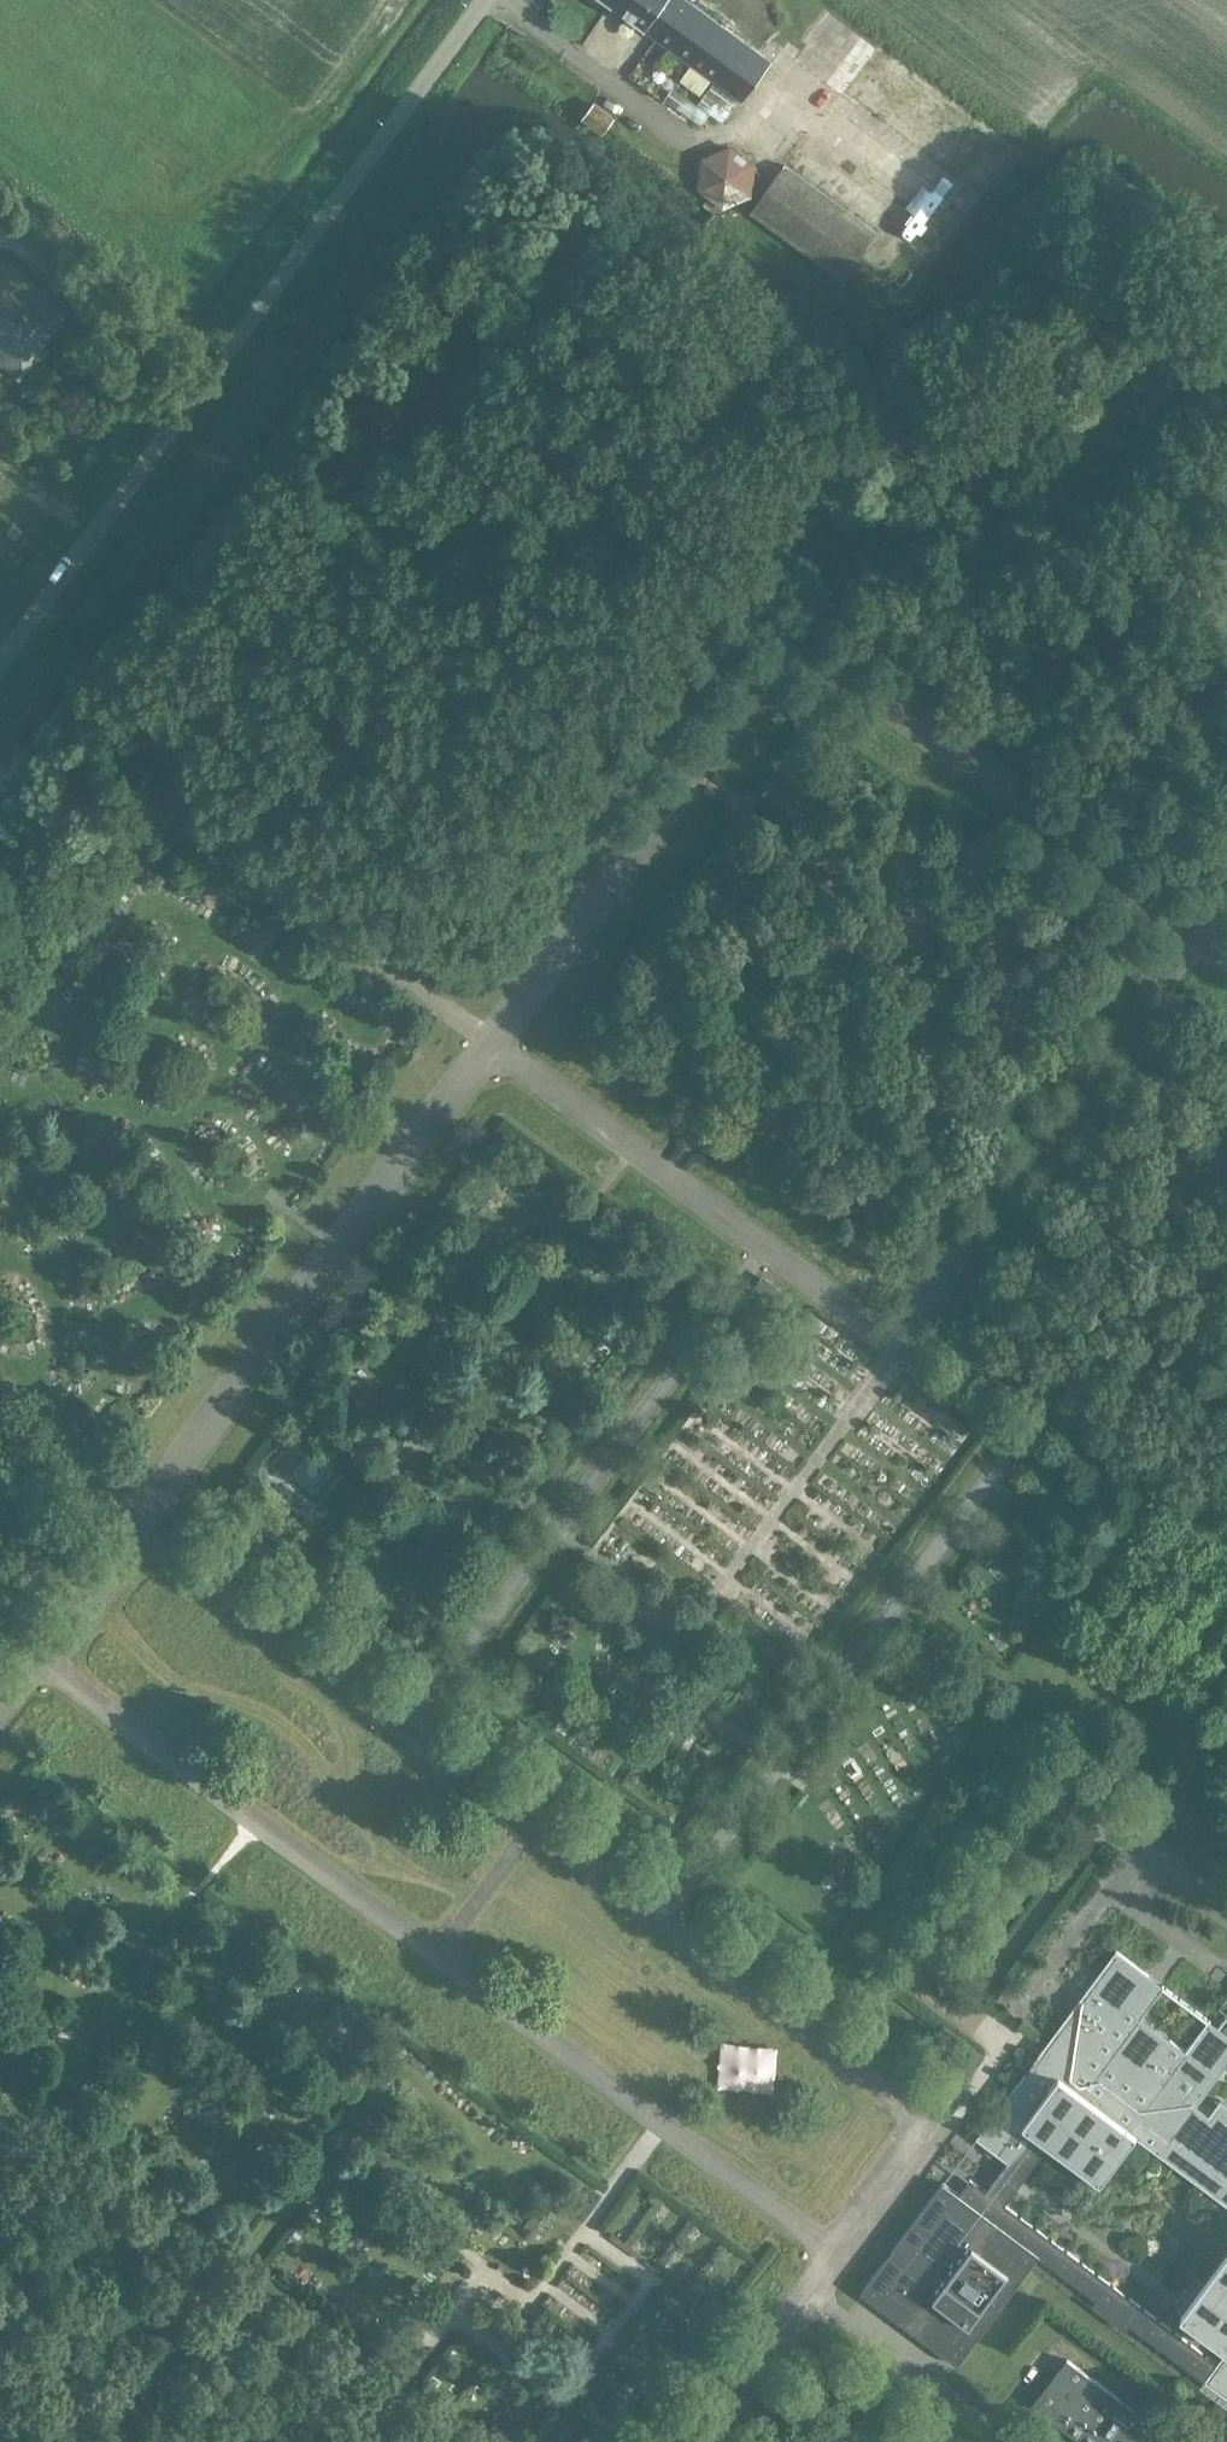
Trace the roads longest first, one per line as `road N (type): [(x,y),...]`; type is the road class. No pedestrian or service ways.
road 1 (unclassified): [(0,658),(483,0)]

